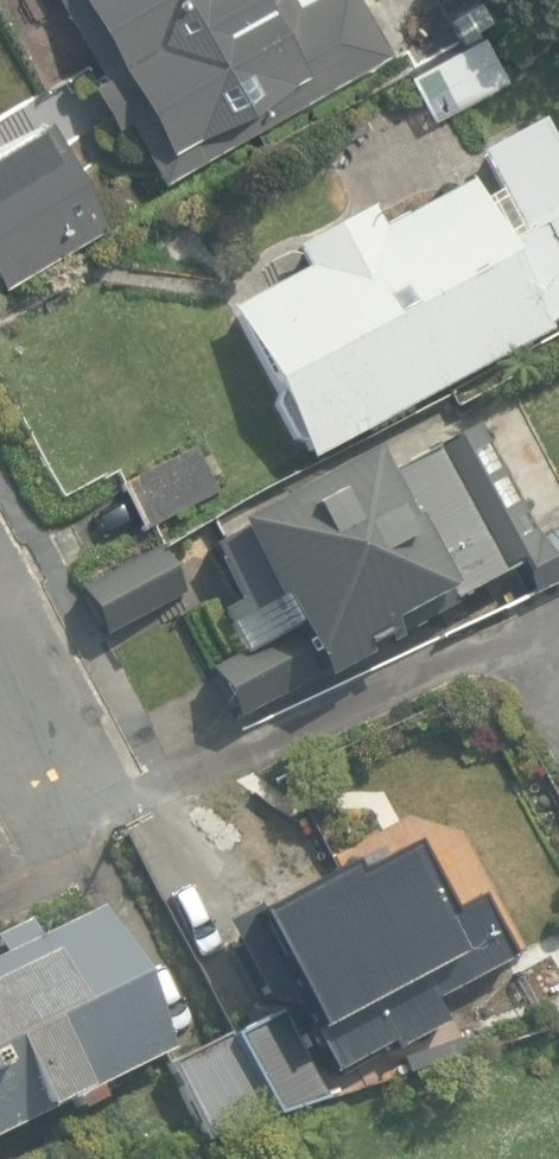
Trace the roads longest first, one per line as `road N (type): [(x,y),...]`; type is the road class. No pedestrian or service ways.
road 1 (residential): [(0,667),(79,812)]

